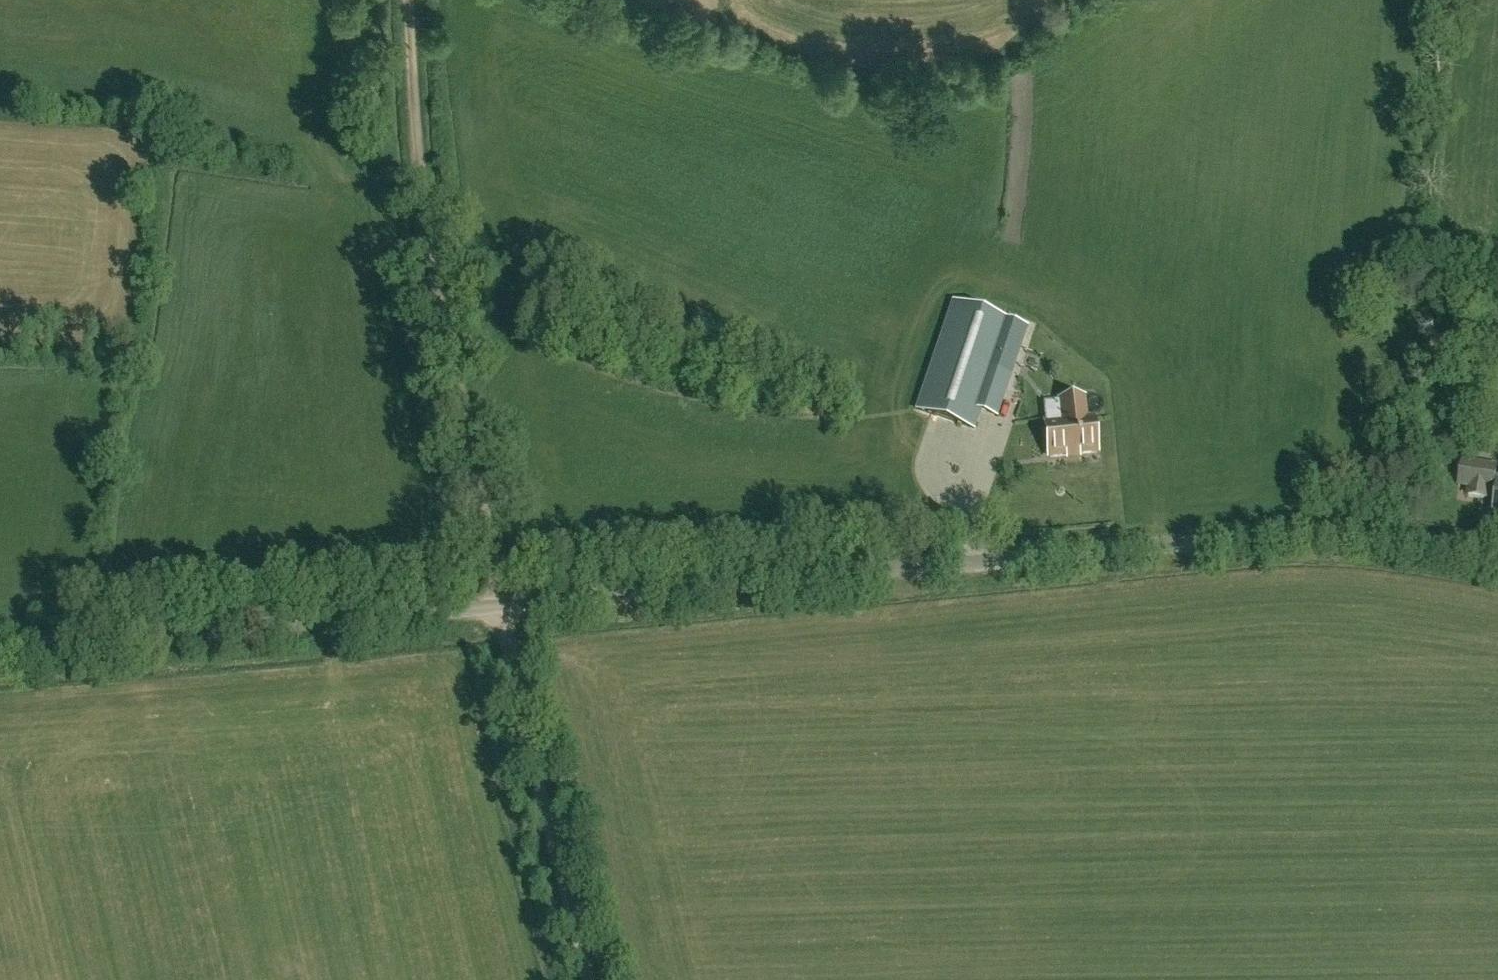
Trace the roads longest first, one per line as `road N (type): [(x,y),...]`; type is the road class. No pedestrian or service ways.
road 1 (unclassified): [(1497,571),(1394,553),(1271,551),(0,652)]
road 2 (track): [(406,0),(421,199),(441,313),(503,614),(594,979)]

